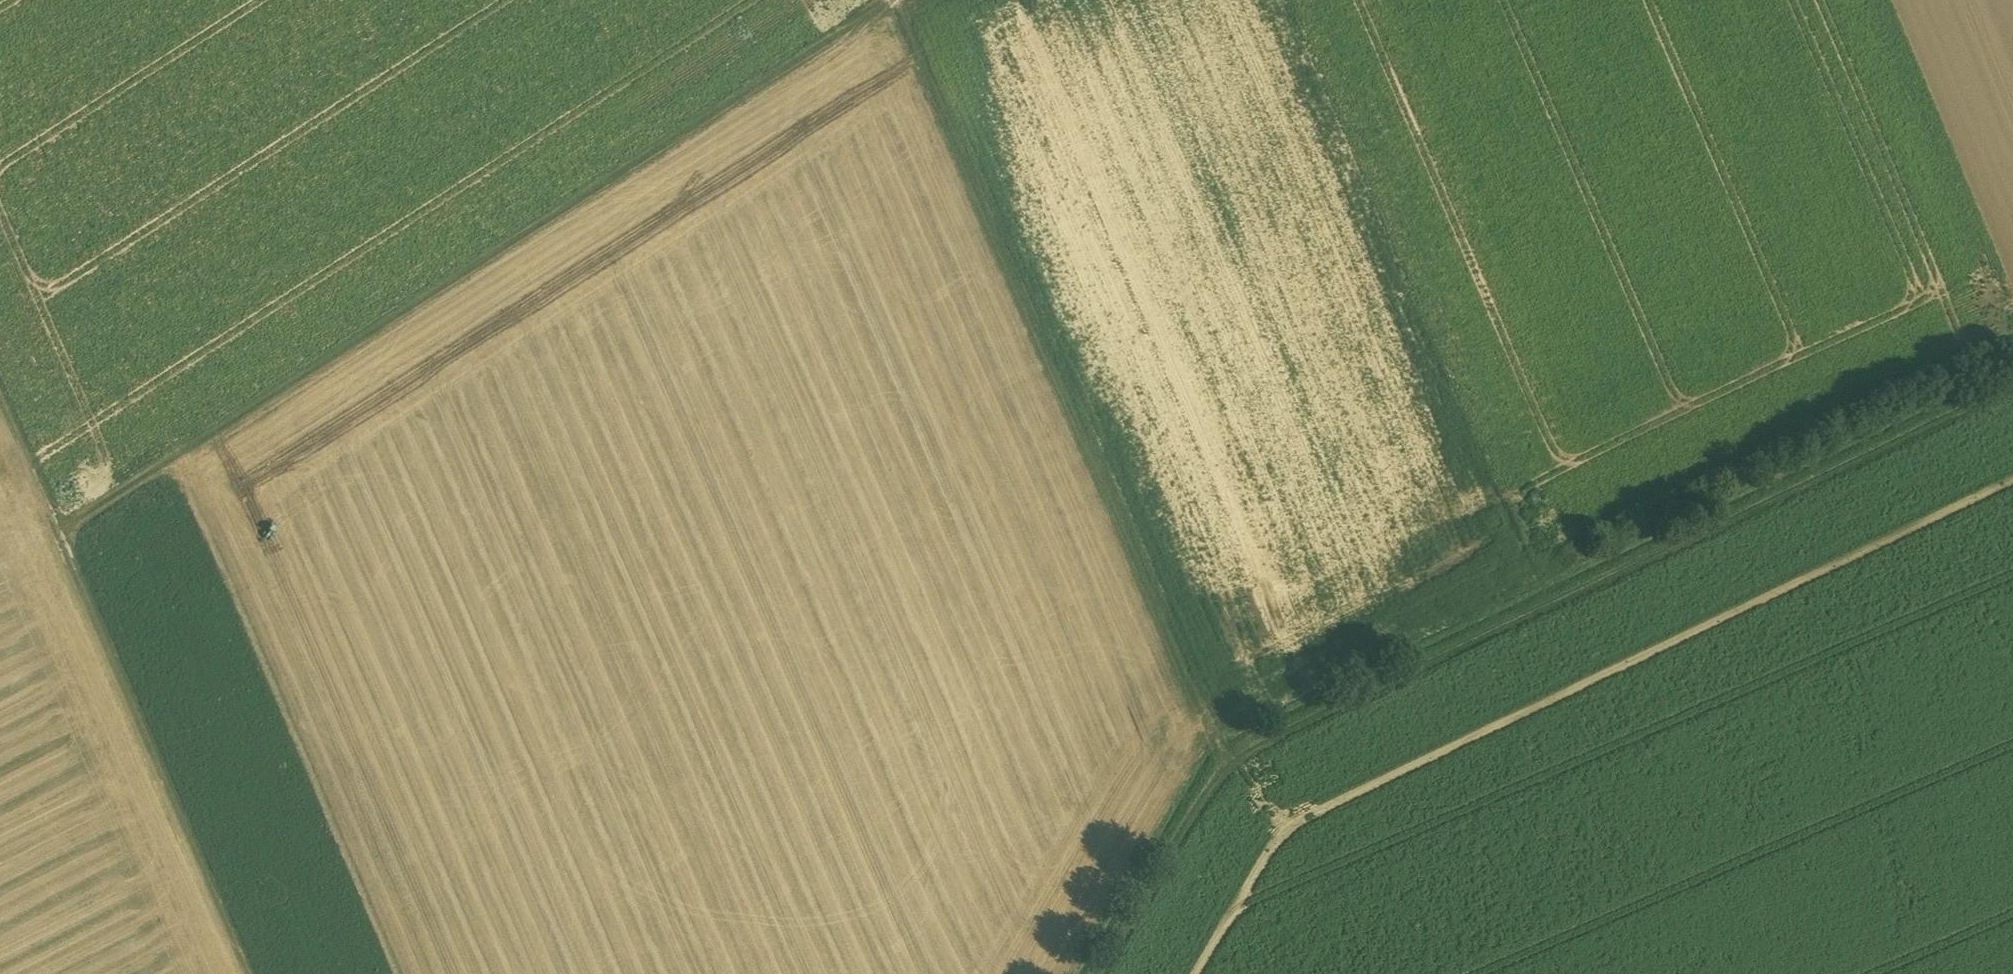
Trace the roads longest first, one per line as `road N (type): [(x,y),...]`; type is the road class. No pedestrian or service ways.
road 1 (track): [(2012,380),(1224,758),(1098,973)]
road 2 (track): [(58,537),(894,0)]
road 3 (track): [(1224,758),(1131,522),(896,0)]
road 4 (track): [(252,973),(0,405)]

